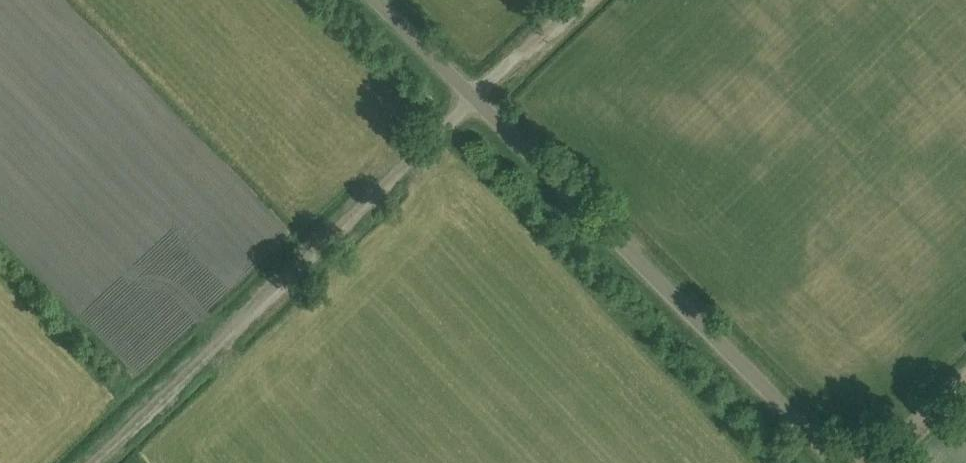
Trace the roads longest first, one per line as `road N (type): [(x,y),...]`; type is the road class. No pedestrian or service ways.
road 1 (track): [(90,462),(576,0)]
road 2 (unclassified): [(841,462),(377,0)]
road 3 (track): [(879,462),(965,377)]

